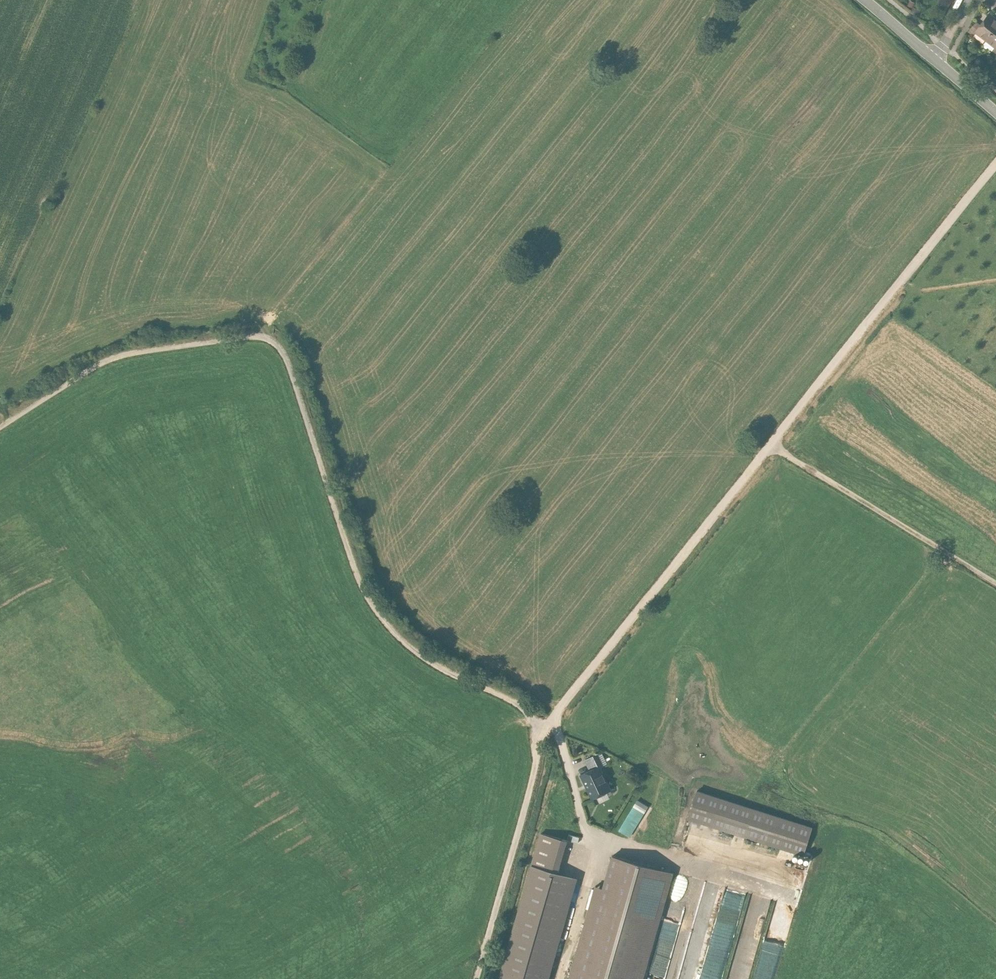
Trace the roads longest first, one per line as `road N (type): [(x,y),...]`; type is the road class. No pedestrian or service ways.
road 1 (track): [(0,428),(126,355),(236,338),(276,344),(351,558),(382,620),(417,653),(516,701),(546,728)]
road 2 (track): [(546,728),(772,446)]
road 3 (track): [(772,446),(995,164)]
road 4 (track): [(995,583),(772,446)]
road 5 (track): [(475,978),(546,728)]

